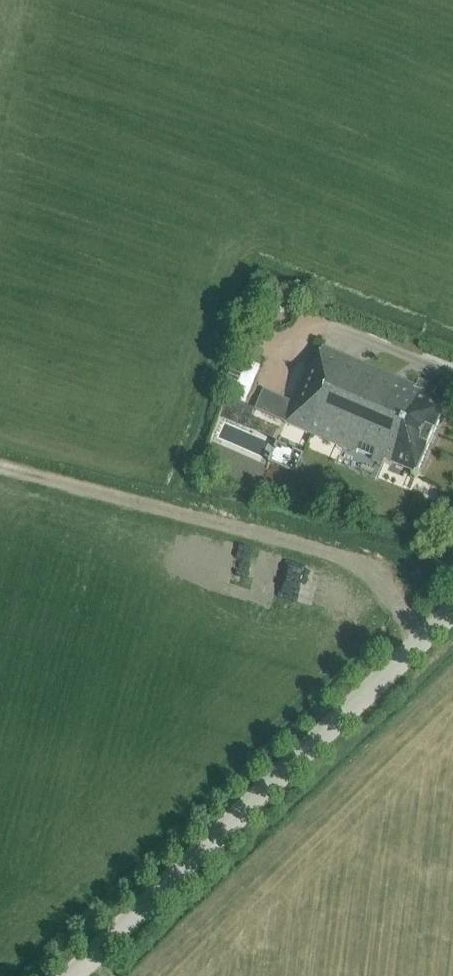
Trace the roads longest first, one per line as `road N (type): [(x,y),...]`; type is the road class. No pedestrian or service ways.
road 1 (unclassified): [(71,975),(452,611)]

